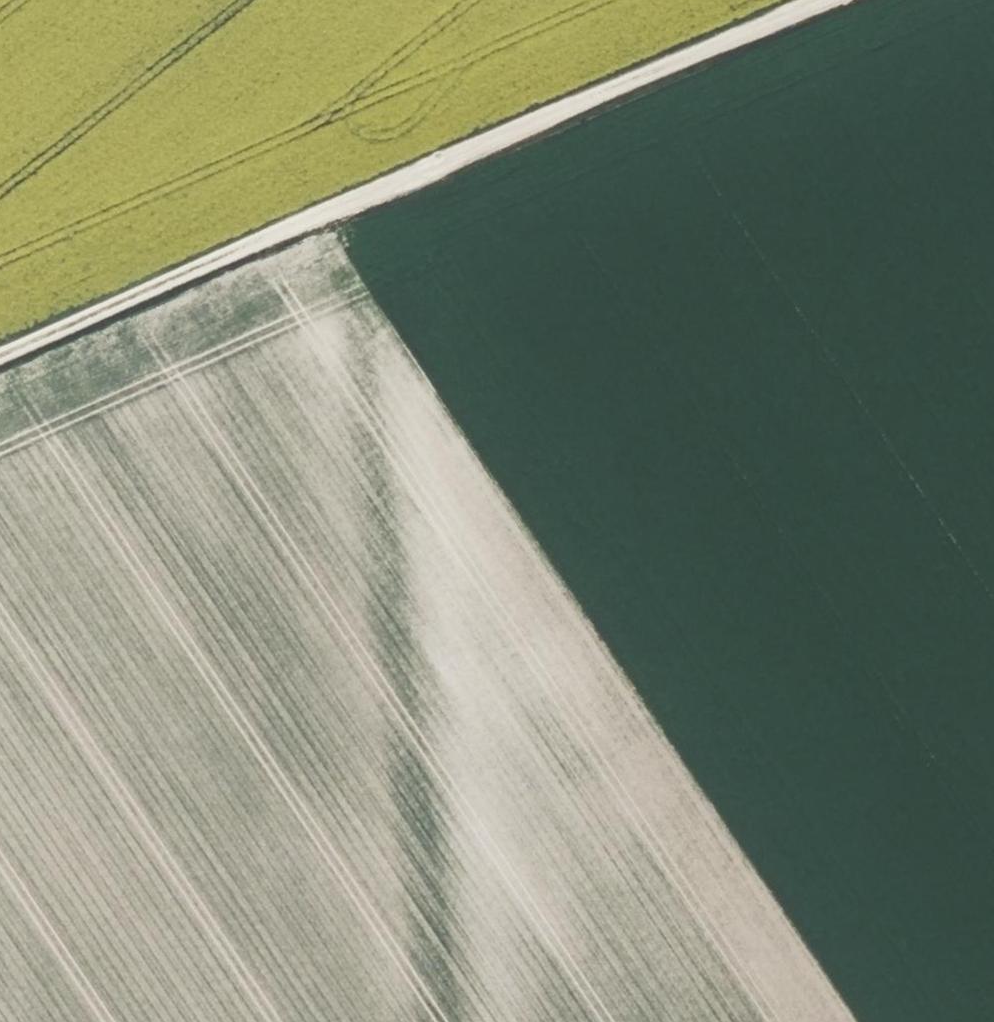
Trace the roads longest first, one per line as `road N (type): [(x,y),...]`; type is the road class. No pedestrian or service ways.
road 1 (track): [(0,354),(824,0)]

